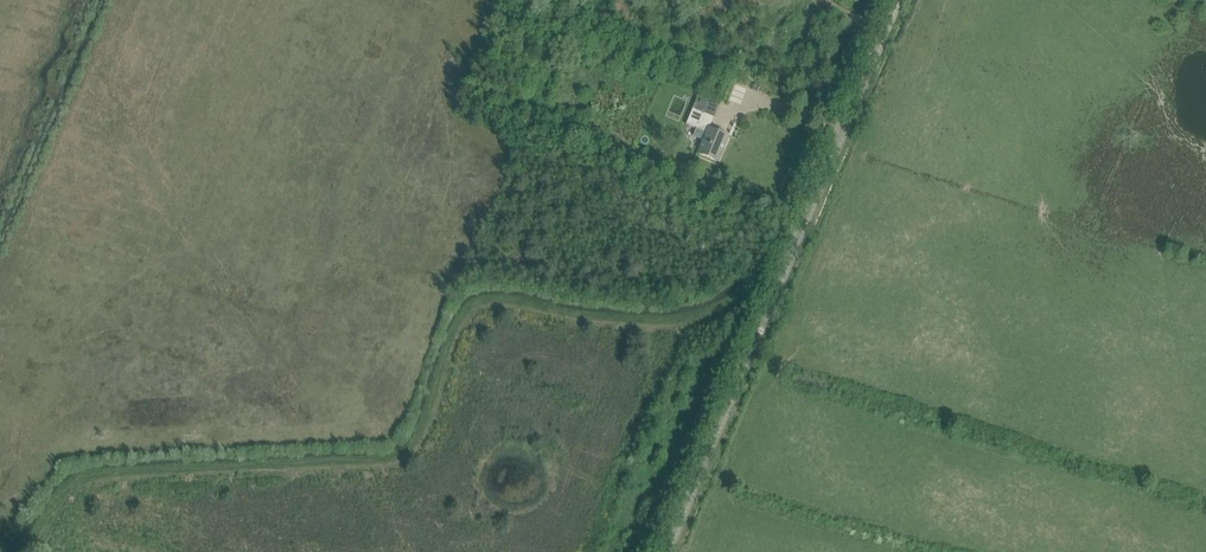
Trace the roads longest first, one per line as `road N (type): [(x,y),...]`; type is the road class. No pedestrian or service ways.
road 1 (tertiary): [(666,551),(897,0)]

